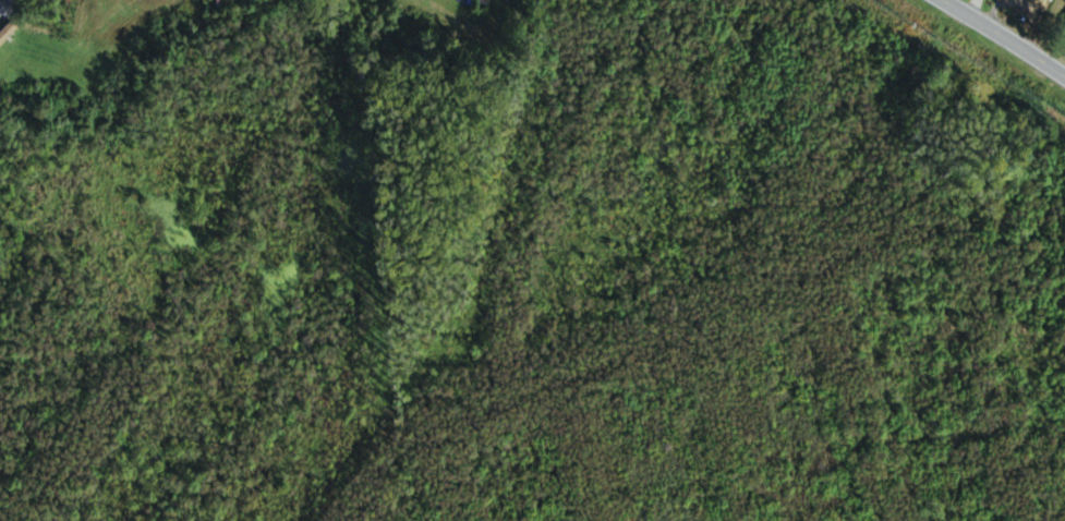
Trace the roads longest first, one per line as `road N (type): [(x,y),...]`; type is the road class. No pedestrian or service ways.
road 1 (secondary): [(1064,83),(939,0)]

